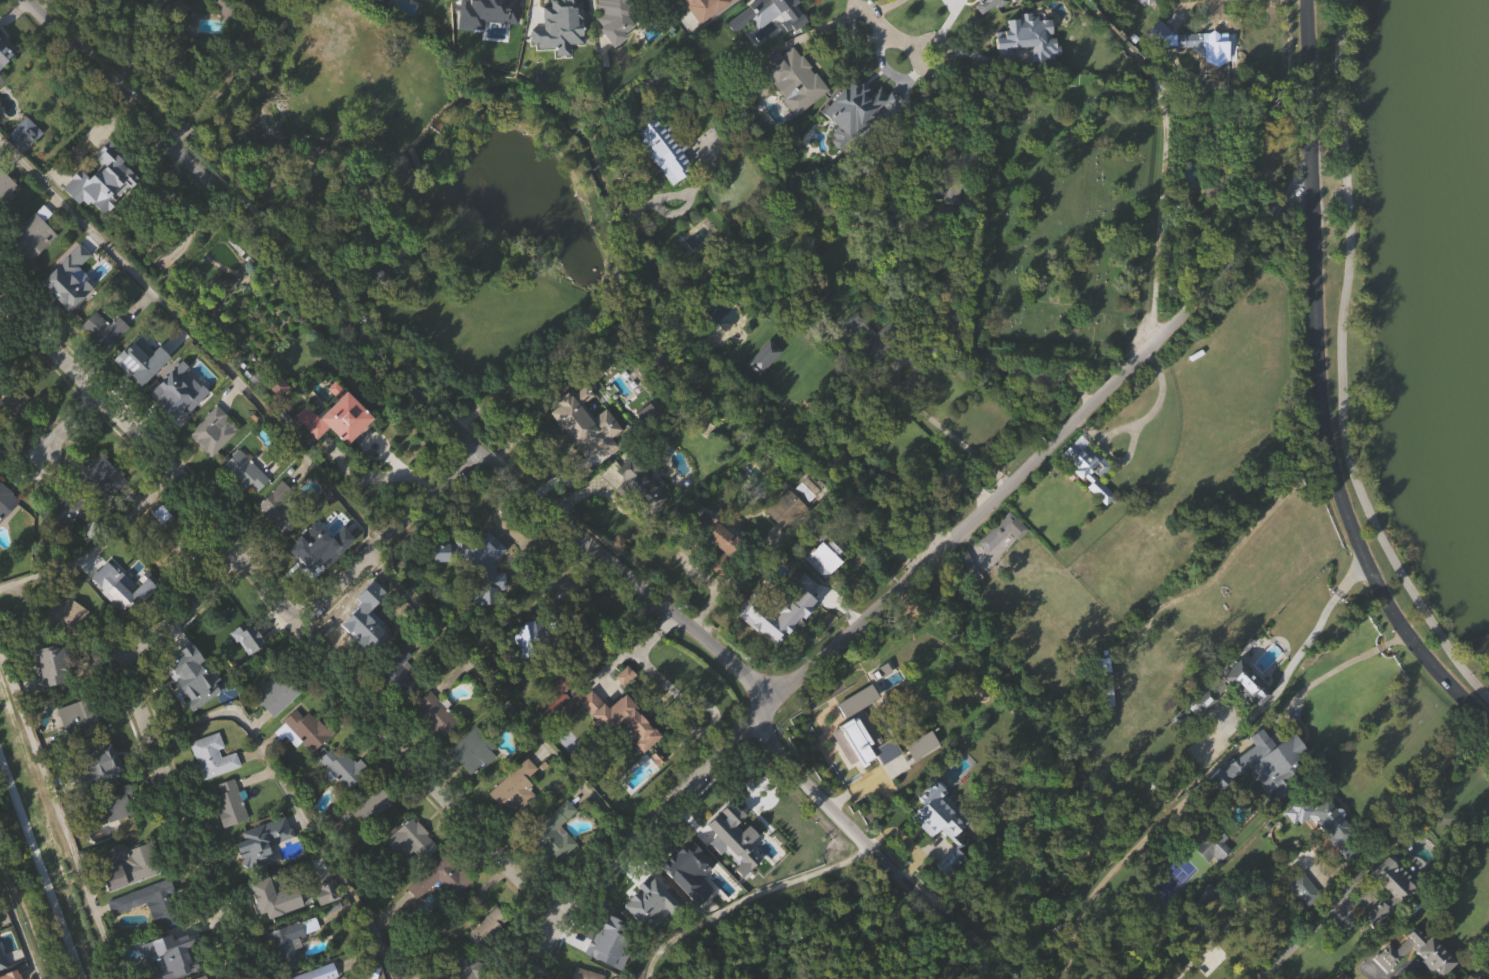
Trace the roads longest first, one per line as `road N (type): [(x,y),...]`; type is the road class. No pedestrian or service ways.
road 1 (residential): [(36,0),(354,316),(472,450),(743,670),(753,685),(766,762),(794,802),(970,978)]
road 2 (residential): [(0,300),(173,471),(354,700),(574,927)]
road 3 (tertiary): [(1308,0),(1322,420),(1332,471),(1398,620),(1429,665),(1488,722)]
road 4 (residential): [(540,978),(616,877),(699,810),(893,592)]
road 5 (residential): [(228,978),(118,658),(240,547)]
road 6 (residential): [(955,531),(1314,183)]
road 7 (residential): [(296,628),(472,450)]

